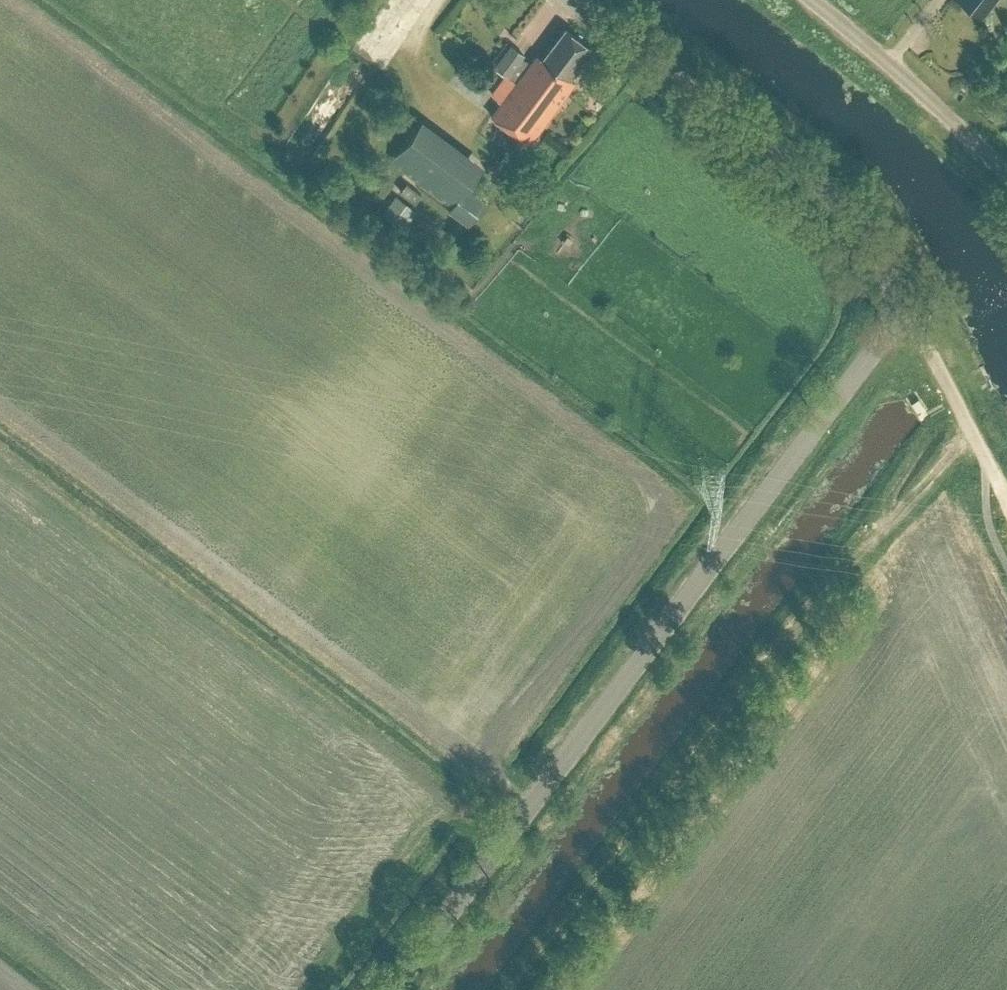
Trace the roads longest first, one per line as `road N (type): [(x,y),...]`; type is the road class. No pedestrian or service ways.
road 1 (tertiary): [(389,989),(890,320)]
road 2 (tertiary): [(890,320),(894,293),(857,217),(578,0)]
road 3 (unclassified): [(1006,171),(811,0)]
road 4 (unclassified): [(890,320),(927,348),(984,459)]

